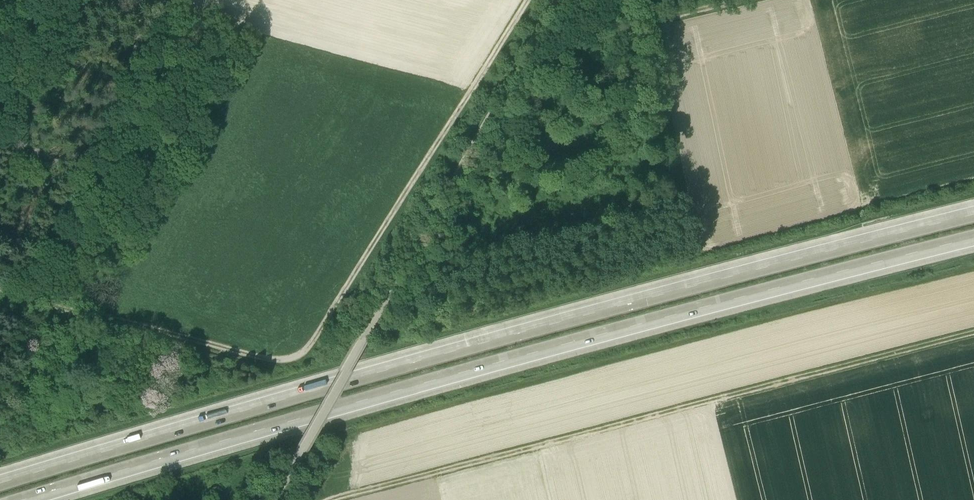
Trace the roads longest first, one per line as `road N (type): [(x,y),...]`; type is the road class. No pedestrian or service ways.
road 1 (motorway): [(973,215),(0,483)]
road 2 (motorway): [(24,499),(467,372),(973,239)]
road 3 (track): [(527,0),(296,367),(0,289)]
road 4 (track): [(330,499),(973,331)]
road 5 (unclassified): [(274,499),(561,0)]

